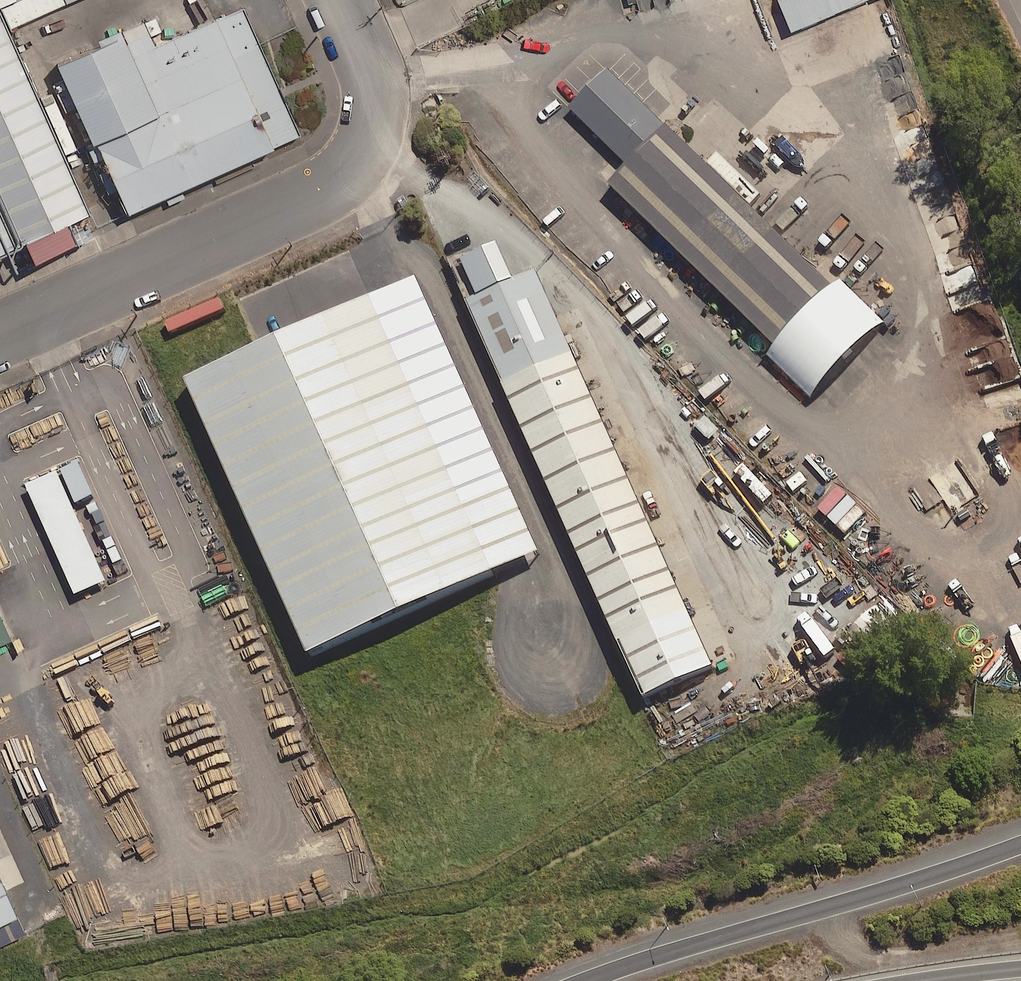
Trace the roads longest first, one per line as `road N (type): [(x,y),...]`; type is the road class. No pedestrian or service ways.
road 1 (unclassified): [(0,336),(344,183),(375,138),(374,75),(340,0)]
road 2 (motorway): [(588,980),(1020,846)]
road 3 (track): [(826,910),(849,943),(870,952),(917,958),(1020,938)]

